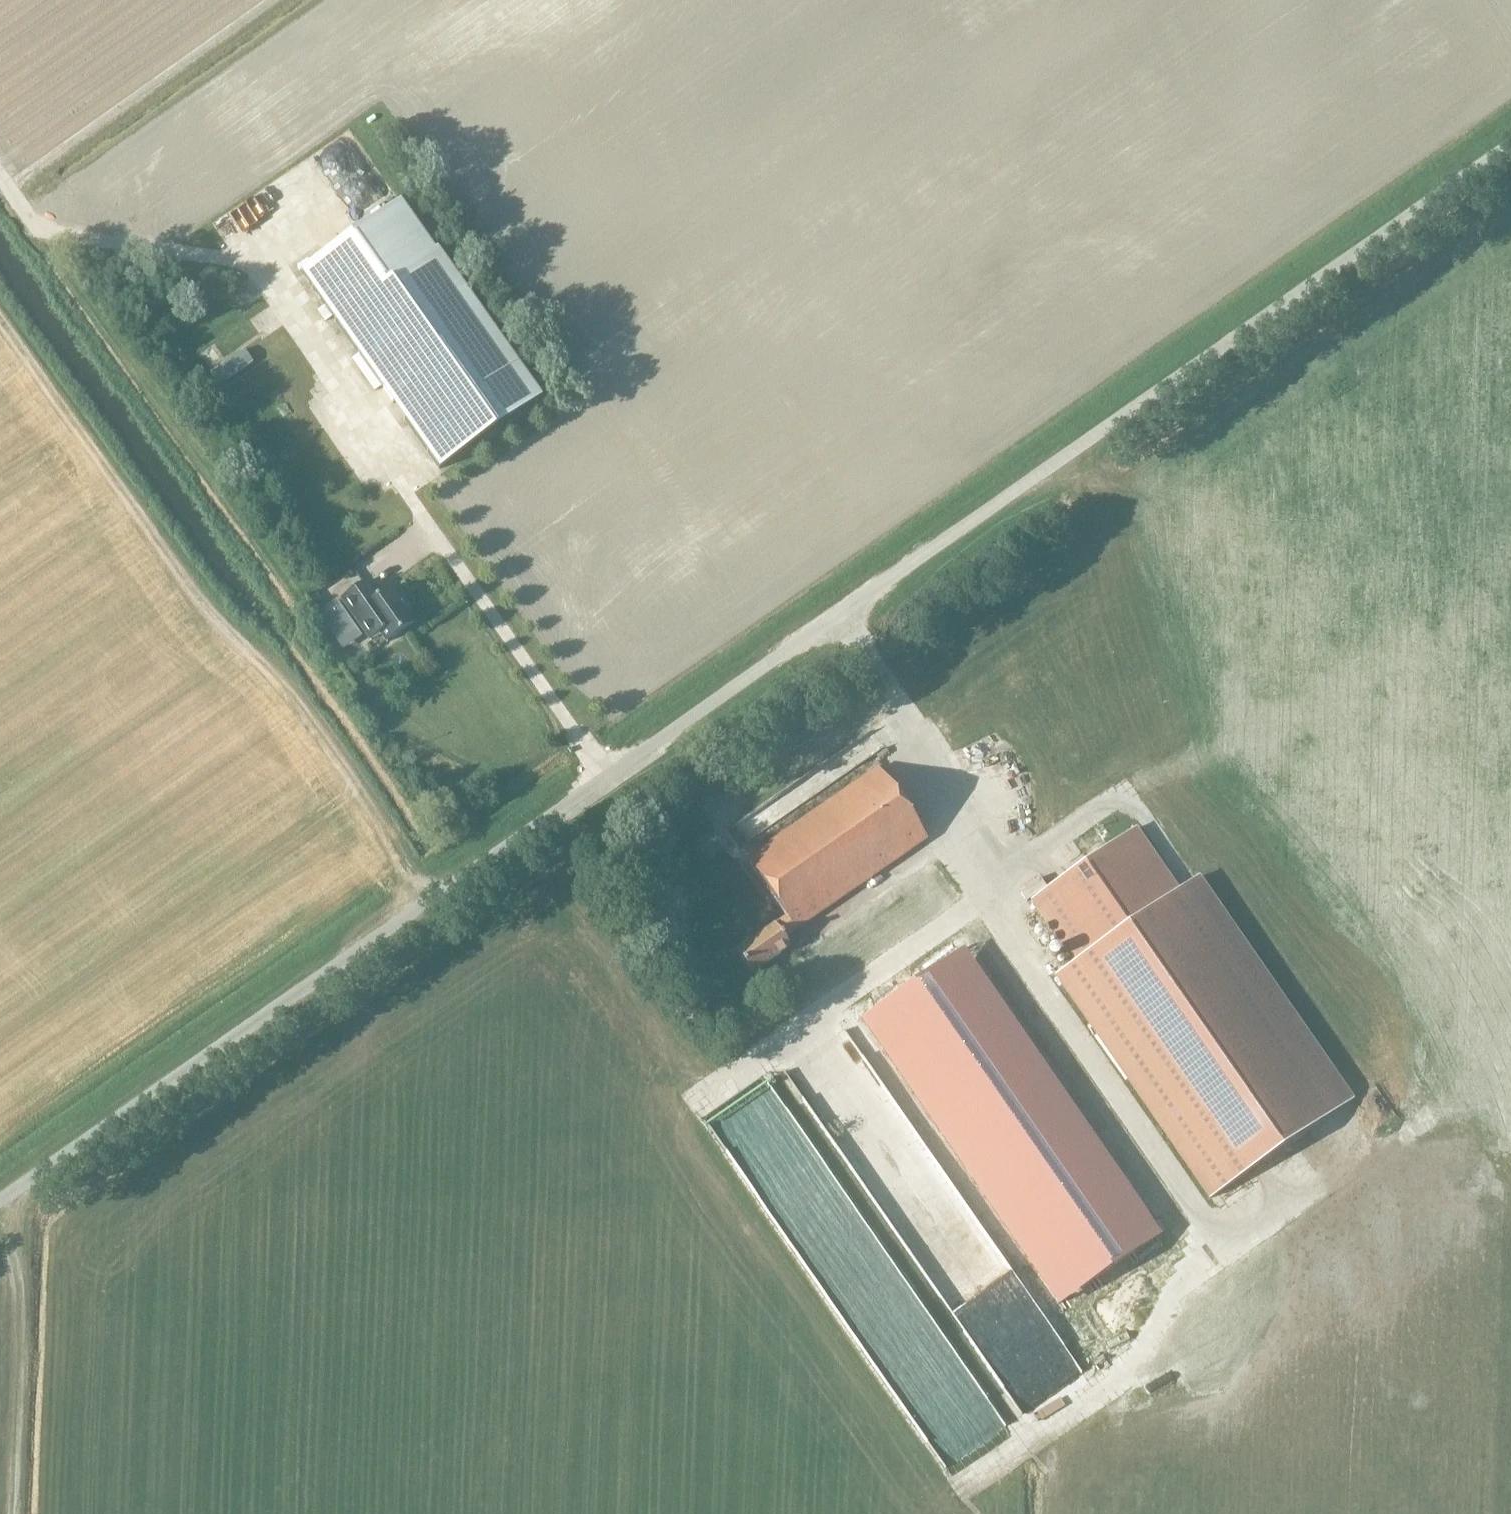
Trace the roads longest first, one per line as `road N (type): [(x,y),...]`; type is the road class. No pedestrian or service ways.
road 1 (unclassified): [(0,1203),(1510,147)]

